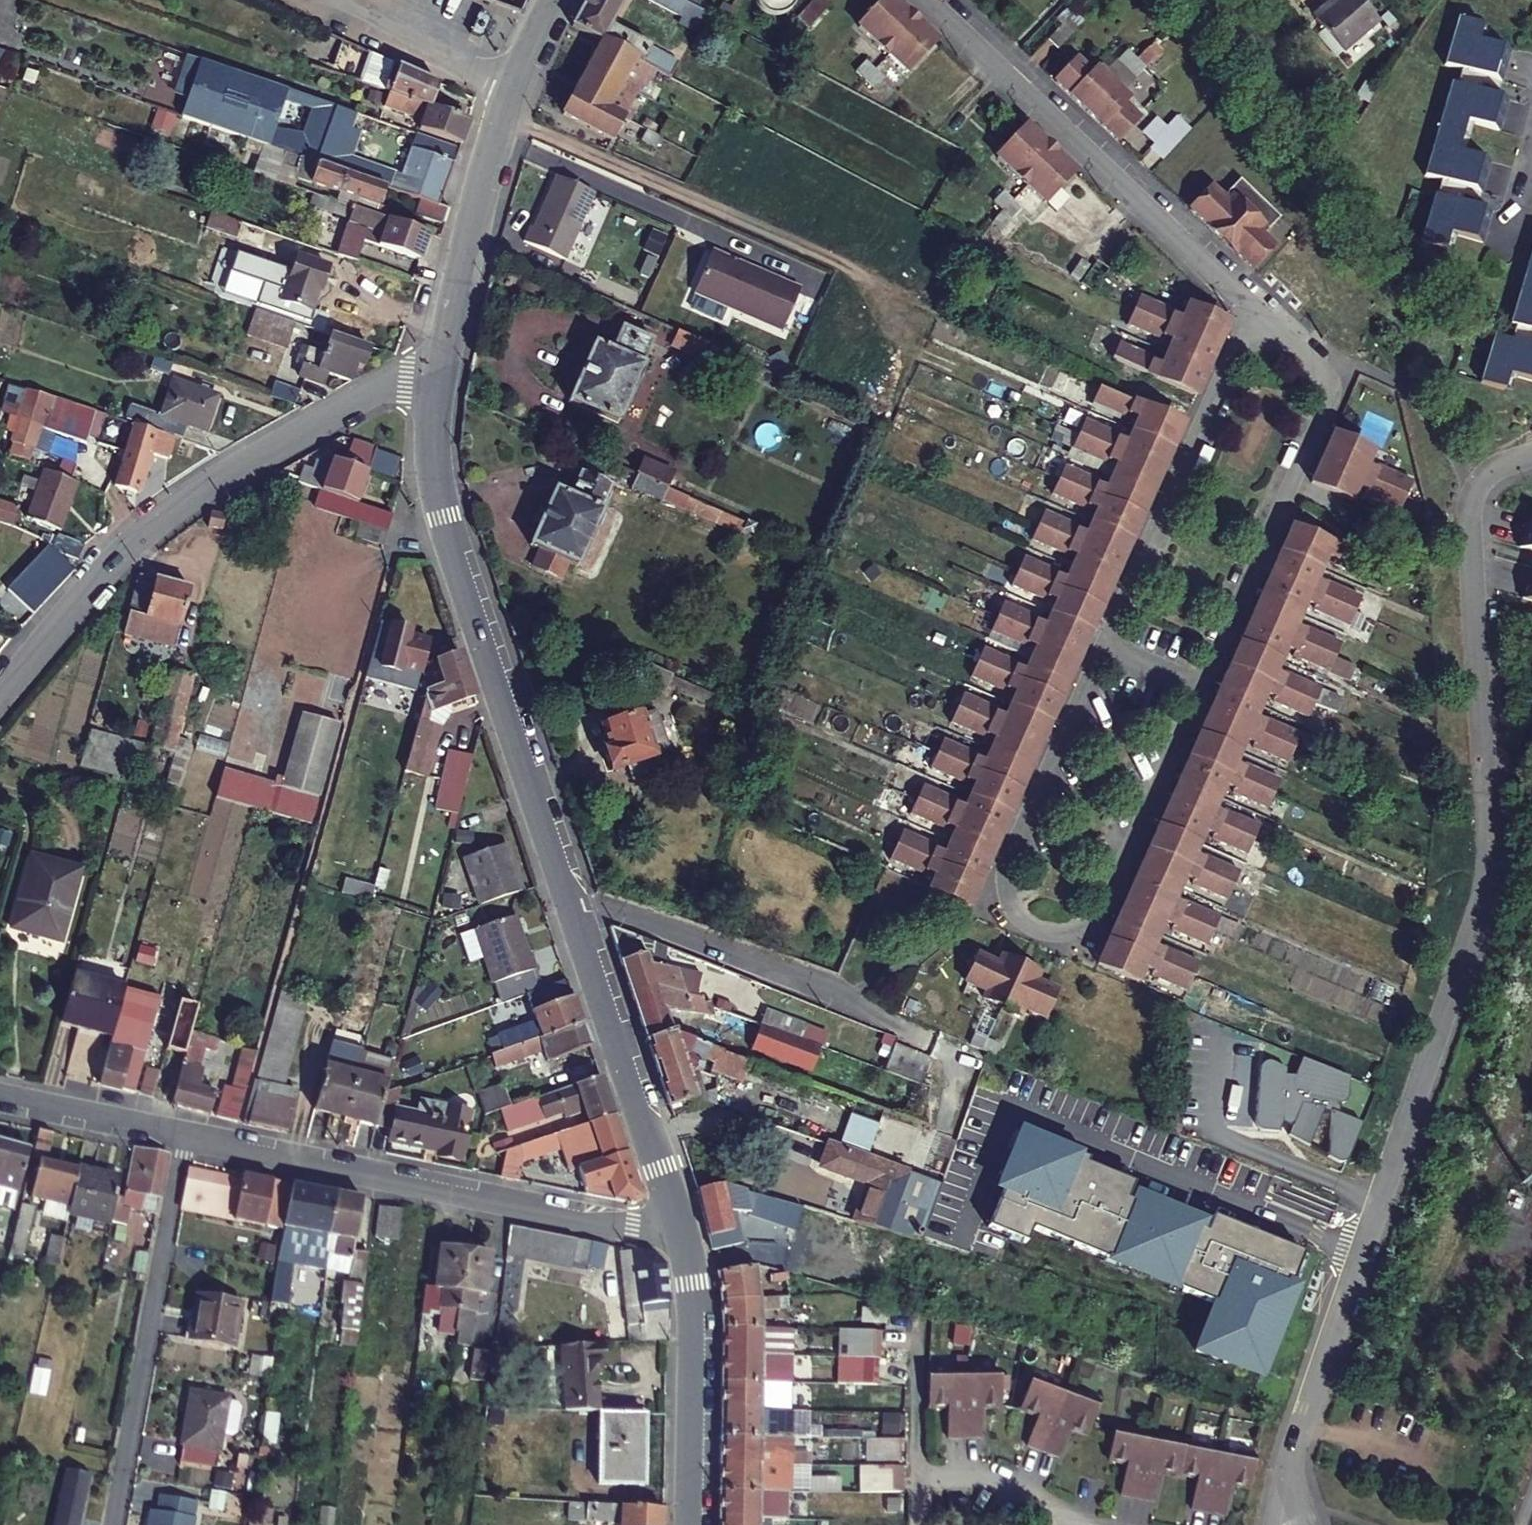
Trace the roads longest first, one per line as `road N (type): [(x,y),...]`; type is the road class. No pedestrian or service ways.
road 1 (residential): [(1286,1524),(1292,1468),(1315,1384),(1486,875),(1470,497),(1480,477),(1531,456)]
road 2 (tertiary): [(683,1237),(447,516),(433,458),(441,366)]
road 3 (residential): [(1097,646),(1004,866),(1010,908),(1041,934),(1081,930),(1106,907),(1199,690)]
road 4 (residential): [(441,366),(370,392),(179,505),(126,550),(0,698)]
road 5 (residential): [(185,1134),(683,1237)]
road 6 (residential): [(1247,307),(921,0)]
road 7 (residential): [(1199,690),(1328,393),(1329,377),(1247,307)]
road 8 (residential): [(185,1134),(116,1524)]
road 9 (residential): [(1247,307),(1097,646)]
road 10 (tertiary): [(441,366),(481,173),(510,83)]
road 11 (tertiary): [(691,1524),(694,1288),(683,1237)]
road 12 (residential): [(330,0),(510,83)]
road 13 (residential): [(0,1096),(185,1134)]
road 14 (residential): [(1065,1524),(1046,1500),(980,1475),(913,1482)]

